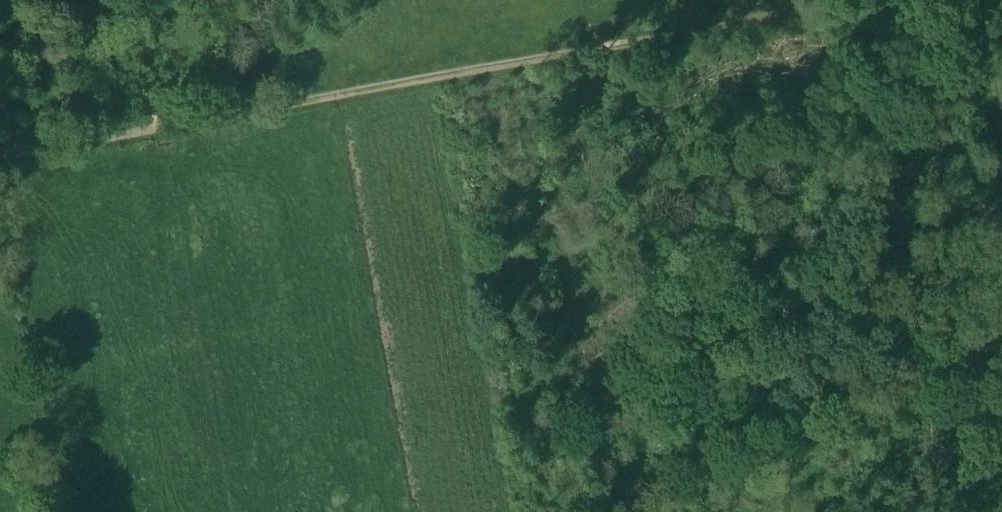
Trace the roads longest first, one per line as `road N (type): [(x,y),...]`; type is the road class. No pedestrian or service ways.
road 1 (track): [(831,0),(0,154)]
road 2 (track): [(975,0),(1001,144)]

